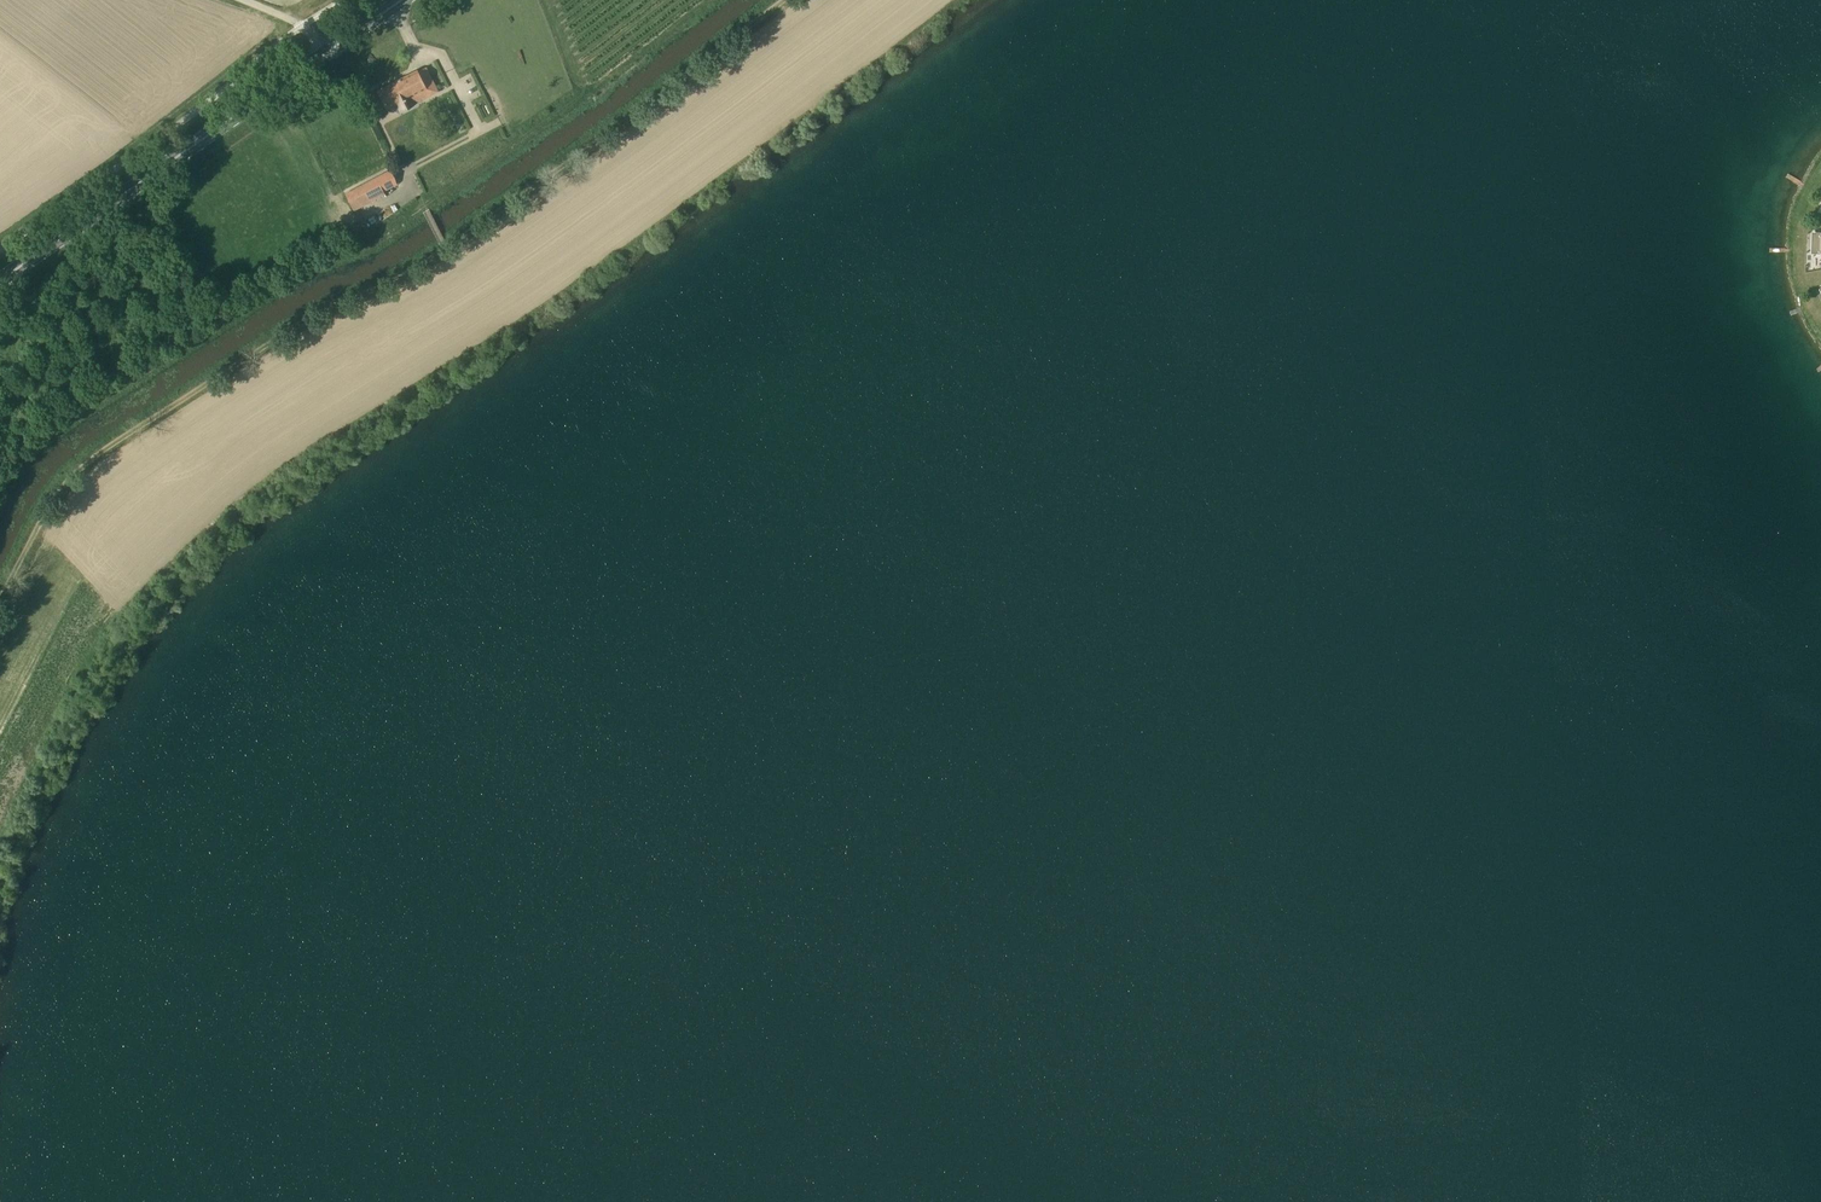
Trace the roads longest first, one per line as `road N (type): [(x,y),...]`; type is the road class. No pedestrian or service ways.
road 1 (primary): [(0,280),(328,51)]

